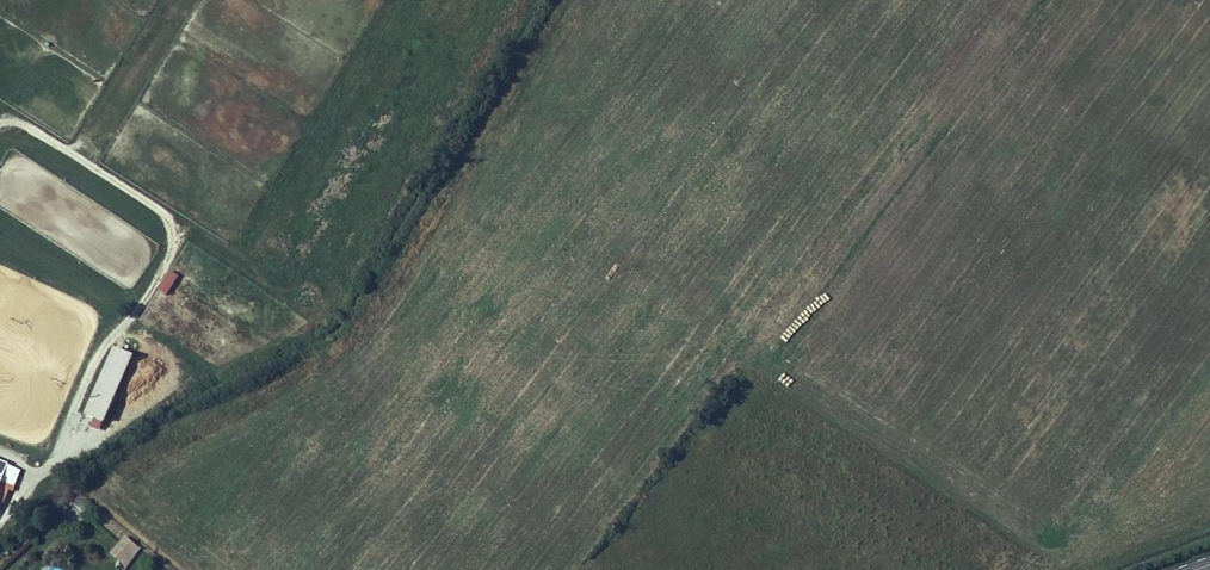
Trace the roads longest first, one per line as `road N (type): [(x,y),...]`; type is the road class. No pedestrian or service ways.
road 1 (track): [(0,110),(180,227),(178,257),(129,301),(99,352),(72,444),(39,453),(0,440)]

